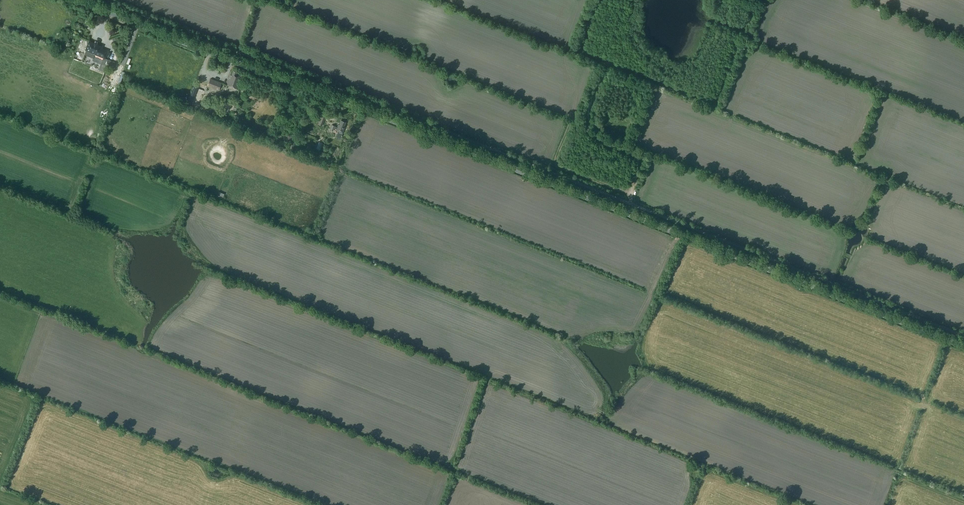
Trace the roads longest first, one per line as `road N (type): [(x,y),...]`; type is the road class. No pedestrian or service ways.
road 1 (tertiary): [(963,347),(80,0)]

